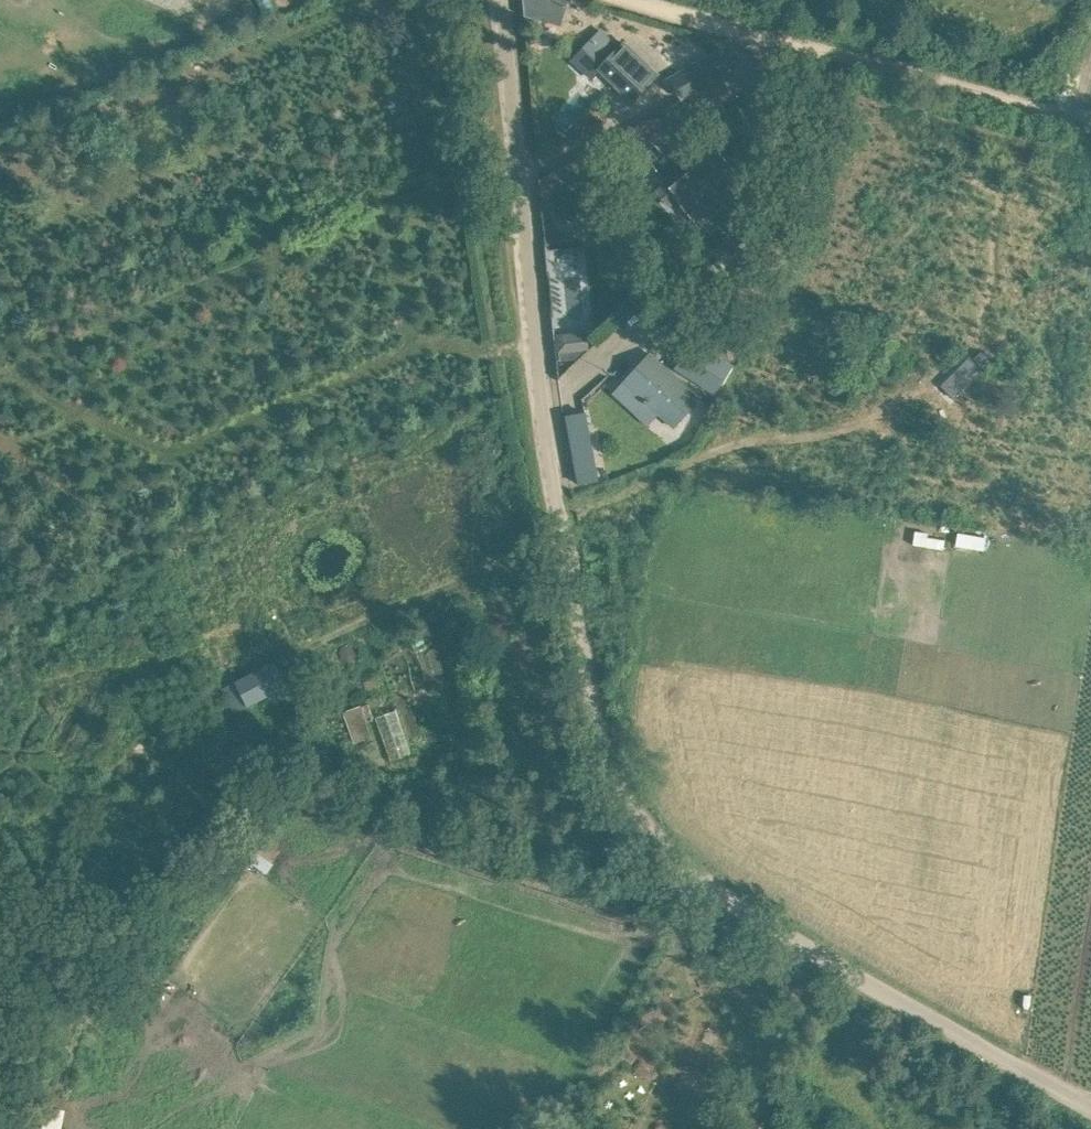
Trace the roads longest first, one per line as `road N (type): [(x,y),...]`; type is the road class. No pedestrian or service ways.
road 1 (track): [(1090,1118),(711,894),(626,823),(599,751),(554,500)]
road 2 (unclassified): [(554,500),(495,0)]
road 3 (track): [(637,0),(1090,118)]

